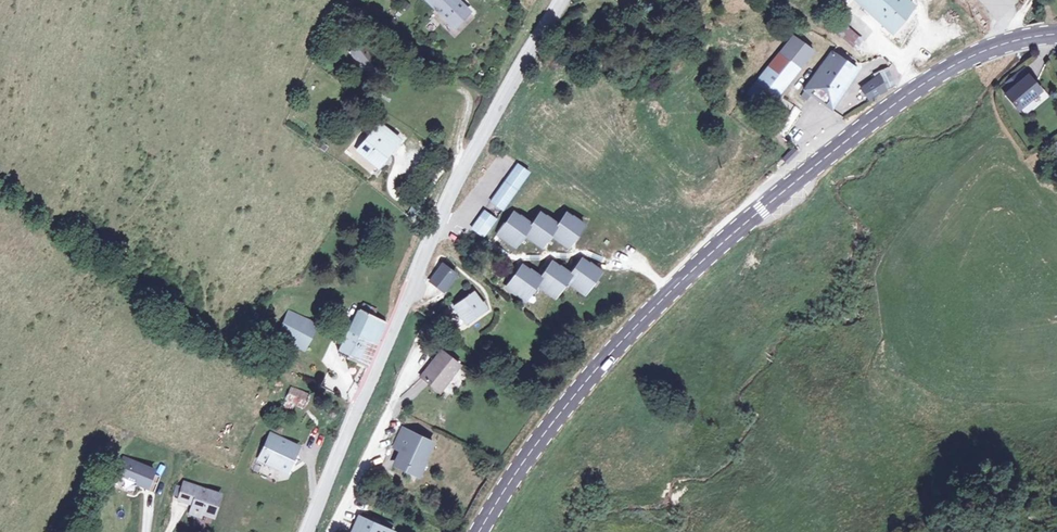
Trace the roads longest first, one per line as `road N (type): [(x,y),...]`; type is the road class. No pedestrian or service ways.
road 1 (secondary): [(1056,36),(1003,42),(931,81),(764,208),(590,382),(483,531)]
road 2 (residential): [(562,0),(456,183),(310,531)]

